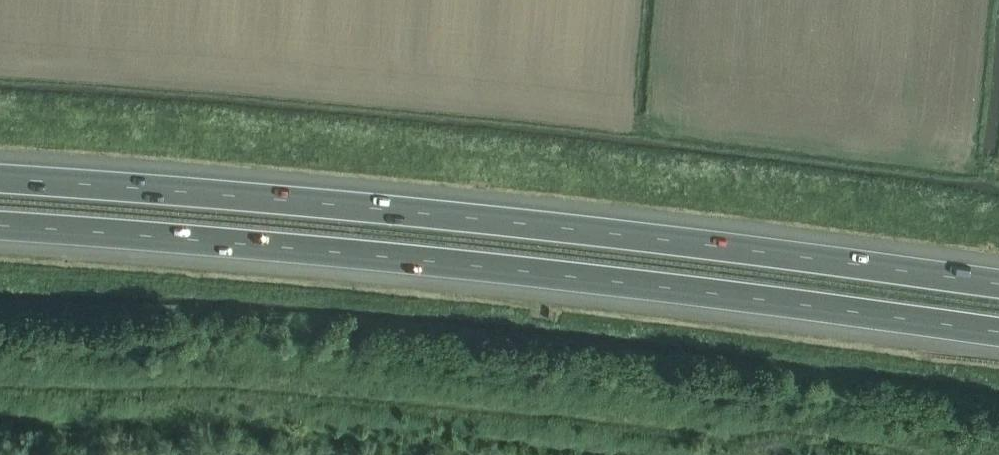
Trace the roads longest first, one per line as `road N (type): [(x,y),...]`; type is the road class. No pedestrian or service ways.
road 1 (motorway): [(0,226),(390,257),(998,332)]
road 2 (motorway): [(998,284),(403,211),(0,179)]

